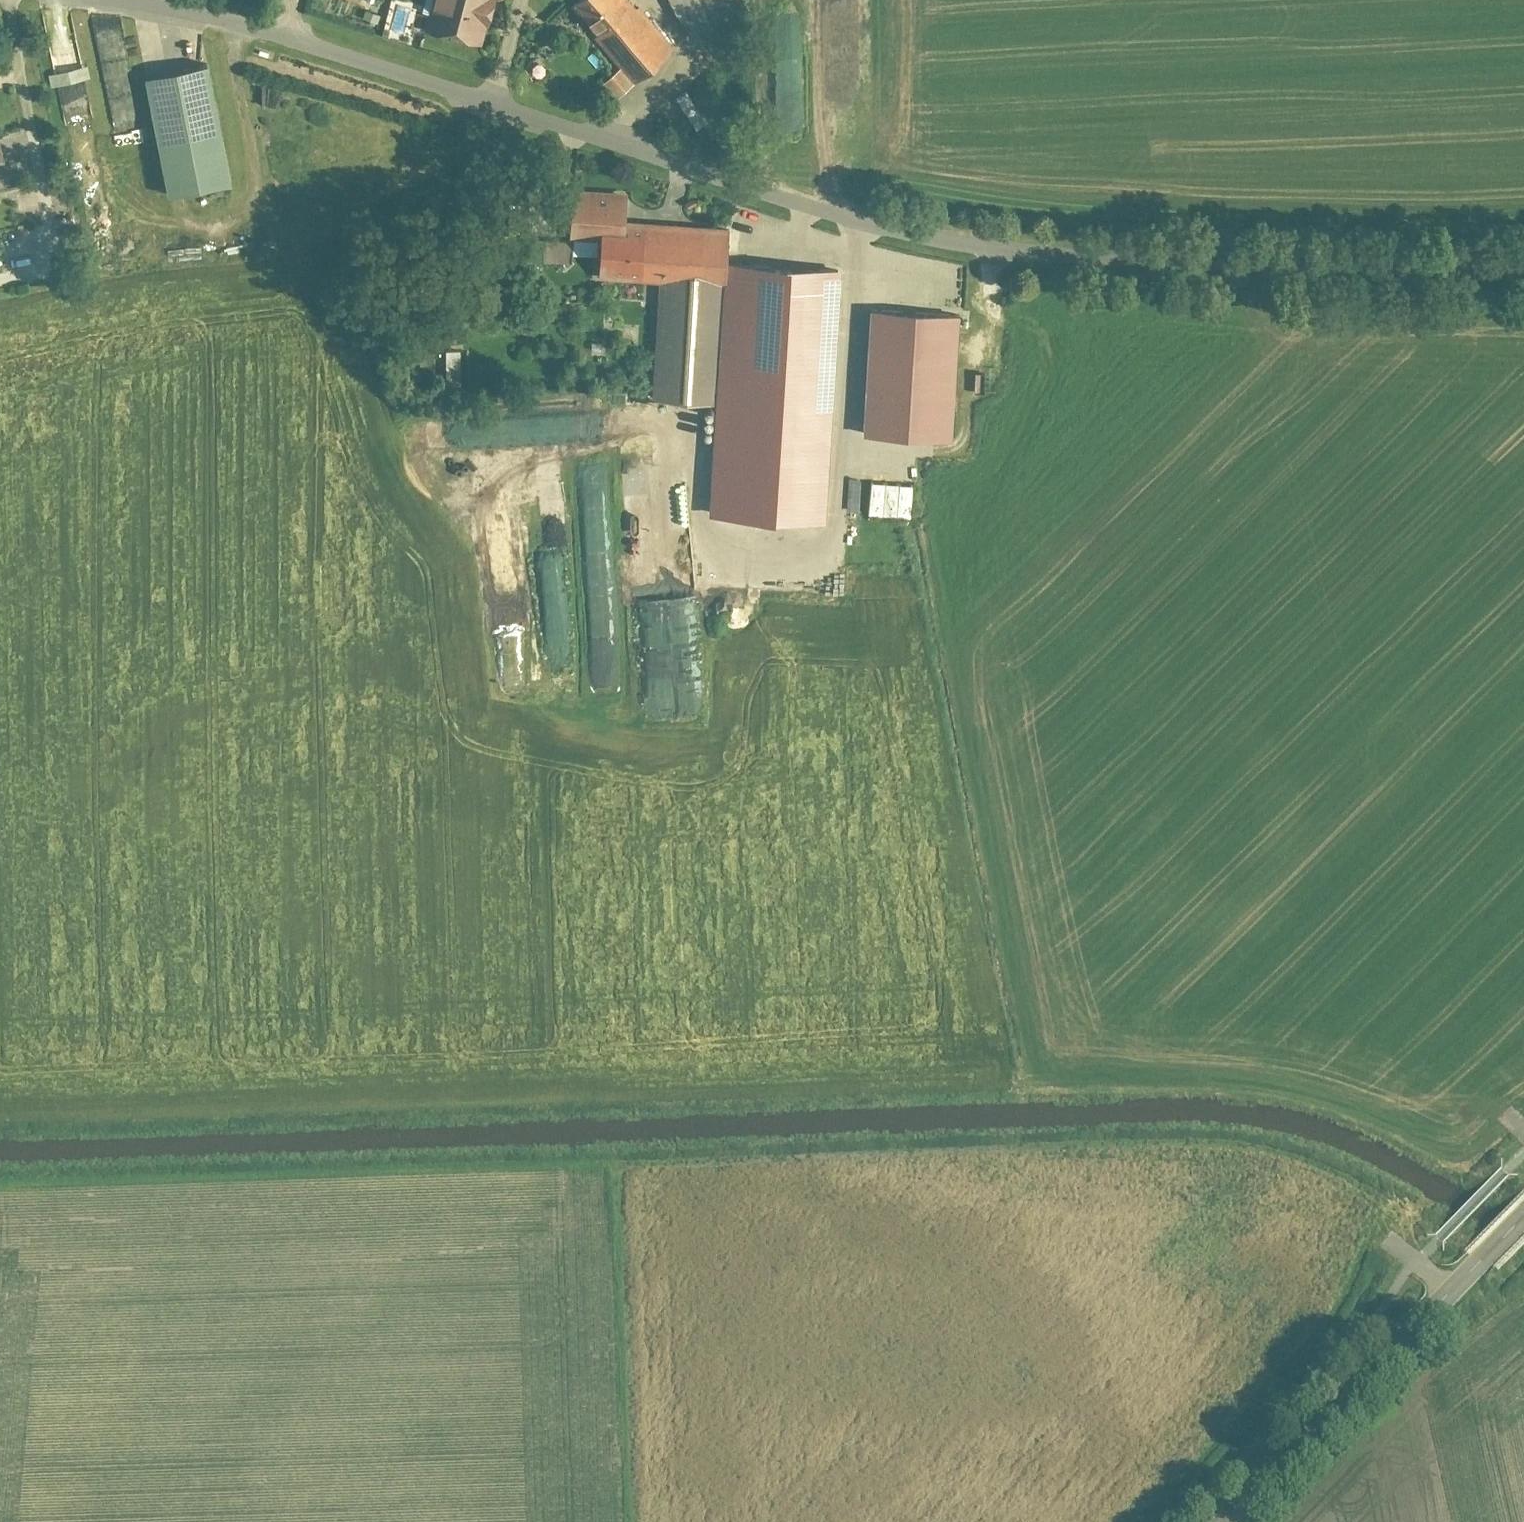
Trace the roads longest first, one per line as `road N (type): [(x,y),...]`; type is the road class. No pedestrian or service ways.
road 1 (residential): [(1523,268),(1181,264),(905,235),(251,30),(117,0)]
road 2 (tertiary): [(1523,1216),(1221,1521)]

